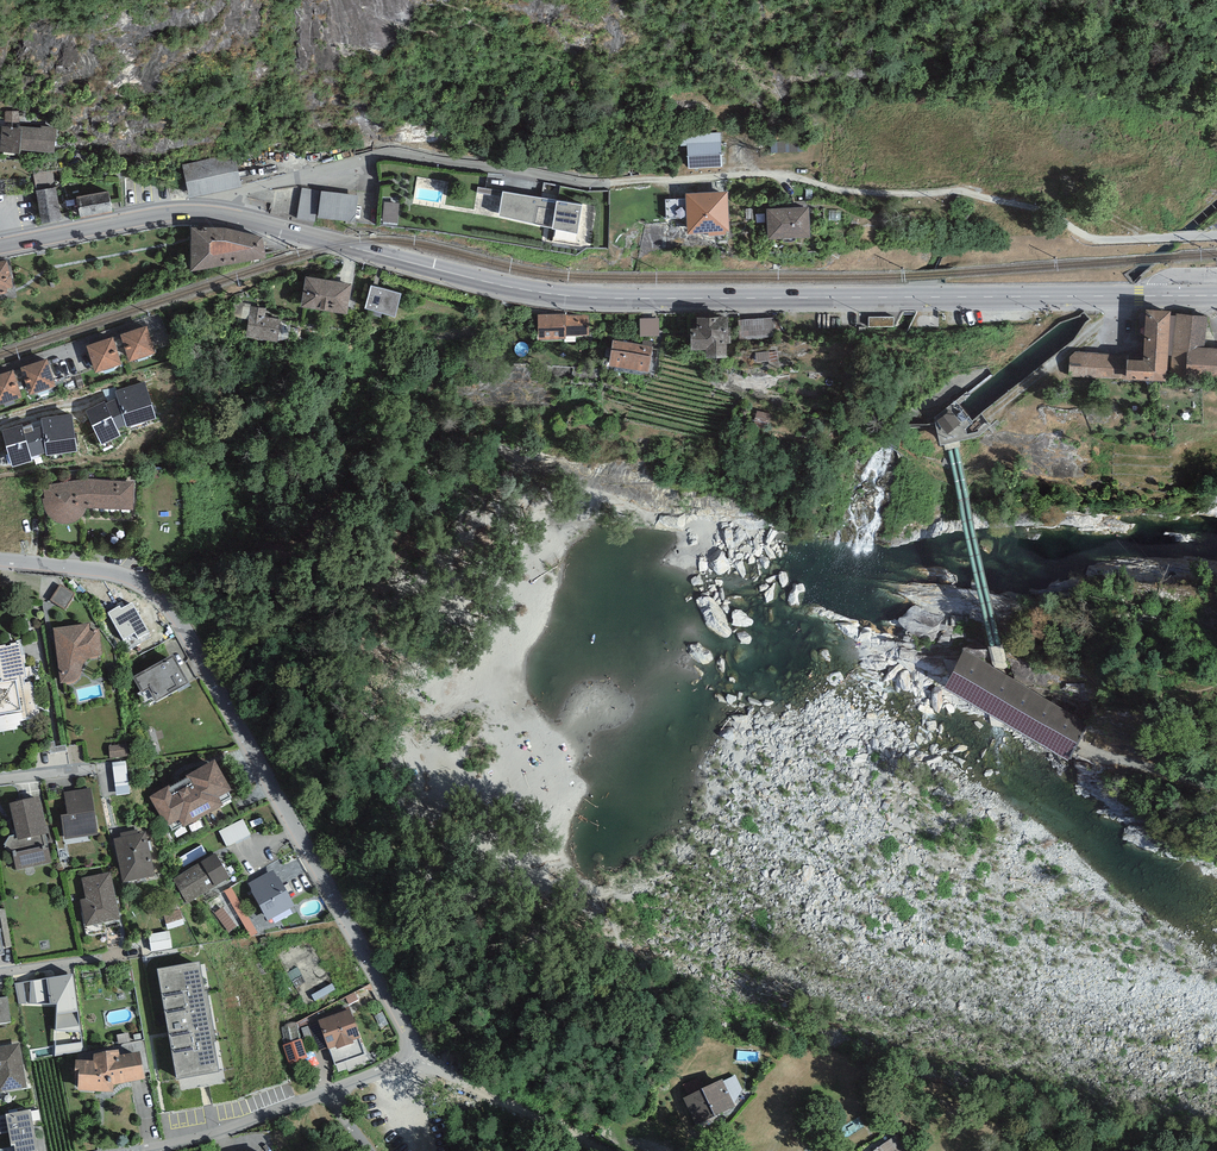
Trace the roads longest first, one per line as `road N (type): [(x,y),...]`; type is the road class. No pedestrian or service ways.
road 1 (secondary): [(1156,295),(575,298),(227,215),(182,214)]
road 2 (residential): [(0,556),(104,564),(162,592),(282,795),(411,1040)]
road 3 (residential): [(631,181),(793,175),(844,190),(961,192),(1047,211),(1098,239),(1216,234)]
road 4 (residential): [(631,181),(573,181),(399,150),(182,214)]
road 5 (residential): [(141,1150),(342,1098),(394,1067),(411,1040)]
road 6 (track): [(411,1040),(464,1082),(600,1150)]
road 7 (secondary): [(182,214),(0,247)]
road 8 (residential): [(132,954),(0,974)]

